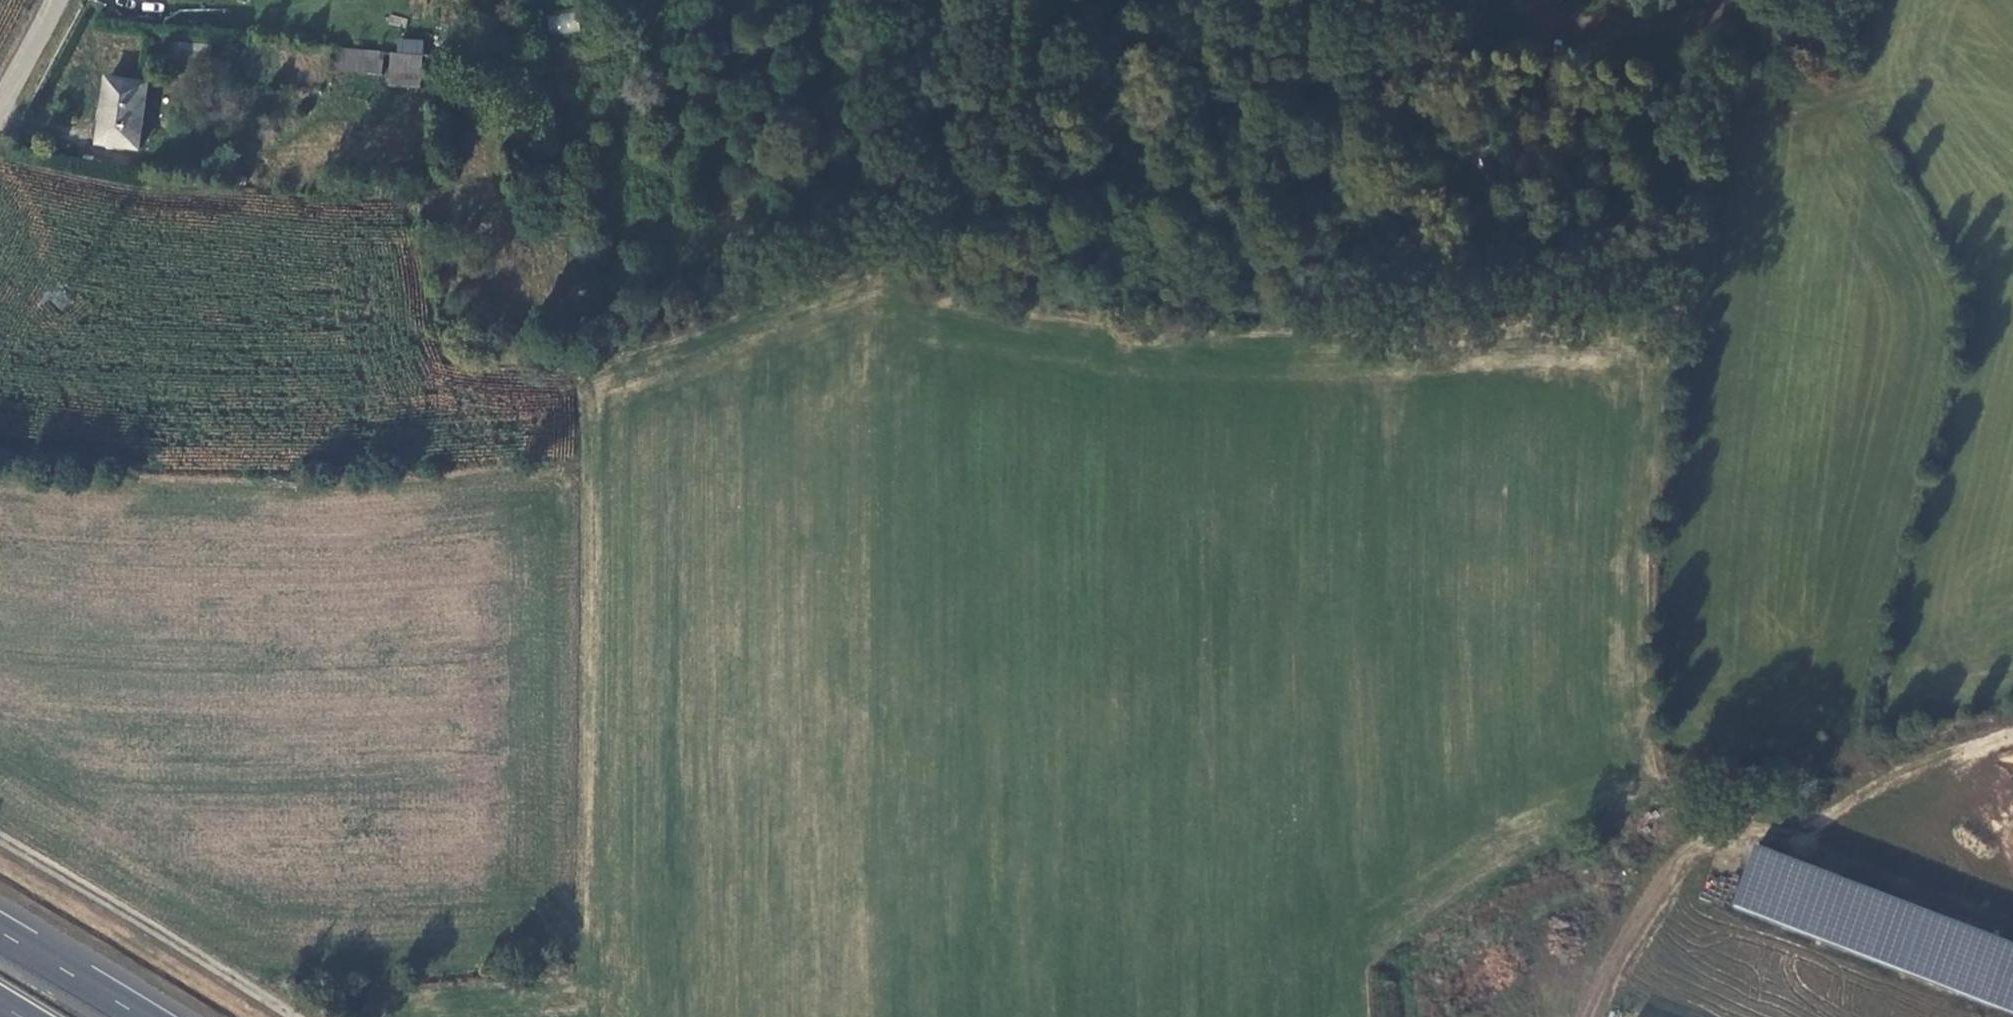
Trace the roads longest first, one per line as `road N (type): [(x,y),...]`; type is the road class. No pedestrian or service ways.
road 1 (track): [(2012,745),(1735,860),(1613,971),(1591,1016)]
road 2 (track): [(0,843),(286,1016)]
road 3 (trunk): [(131,1016),(0,936)]
road 4 (residential): [(57,0),(0,106)]

